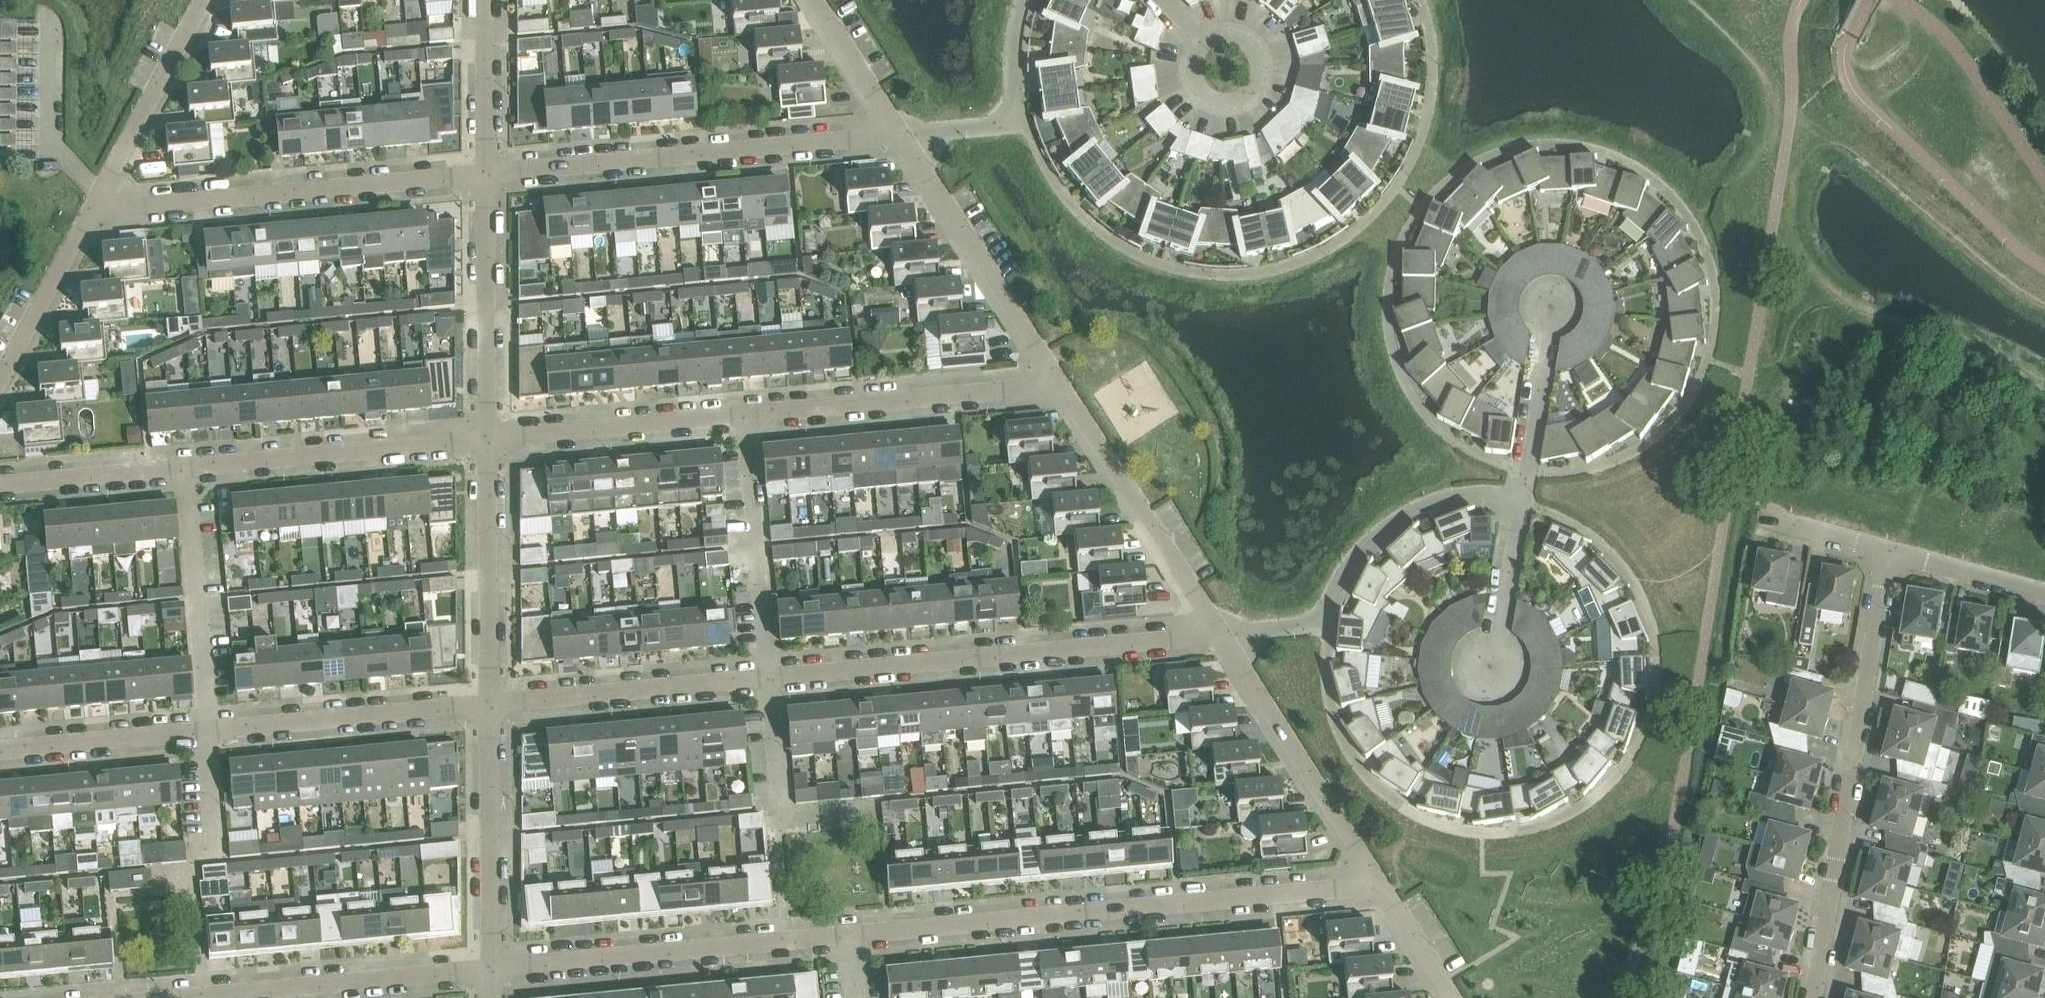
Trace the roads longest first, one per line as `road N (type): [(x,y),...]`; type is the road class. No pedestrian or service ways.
road 1 (residential): [(851,938),(1380,889)]
road 2 (residential): [(0,754),(488,707)]
road 3 (residential): [(0,484),(486,439)]
road 4 (residential): [(1814,997),(1891,553)]
road 5 (residential): [(773,680),(1220,636)]
road 6 (residential): [(485,174),(903,135)]
road 7 (residential): [(91,210),(485,174)]
road 8 (residential): [(490,972),(851,938)]
road 9 (residential): [(1220,636),(1325,626),(1341,584),(1370,544),(1430,509),(1486,497),(1521,502)]
road 10 (residential): [(748,415),(1062,386)]
road 11 (residential): [(1380,889),(1220,636)]
road 12 (residential): [(1062,386),(903,135)]
road 13 (residential): [(1220,636),(1062,386)]
road 14 (residential): [(488,707),(773,680)]
road 15 (residential): [(212,997),(490,972)]
road 16 (residential): [(488,707),(486,439)]
road 17 (residential): [(773,680),(748,415)]
road 18 (residential): [(490,972),(488,707)]
road 19 (residential): [(486,439),(485,174)]
road 20 (residential): [(486,439),(748,415)]
road 21 (residential): [(903,135),(1023,124),(1017,45),(1029,0)]
road 22 (residential): [(1202,39),(1236,31),(1257,46),(1265,71),(1245,102),(1221,106),(1192,86),(1188,62),(1200,40)]
road 23 (residential): [(98,196),(200,0)]
road 24 (residential): [(1521,502),(1554,305)]
road 25 (residential): [(0,383),(91,210)]
road 26 (residential): [(98,196),(50,146),(50,20)]
road 27 (residential): [(485,174),(484,0)]
road 28 (residential): [(1493,667),(1521,502)]
road 29 (residential): [(903,135),(818,0)]
road 30 (residential): [(2044,597),(1891,553)]
road 31 (residential): [(1891,553),(1764,519)]
road 32 (residential): [(785,810),(773,680)]
road 33 (residential): [(1453,997),(1380,889)]

